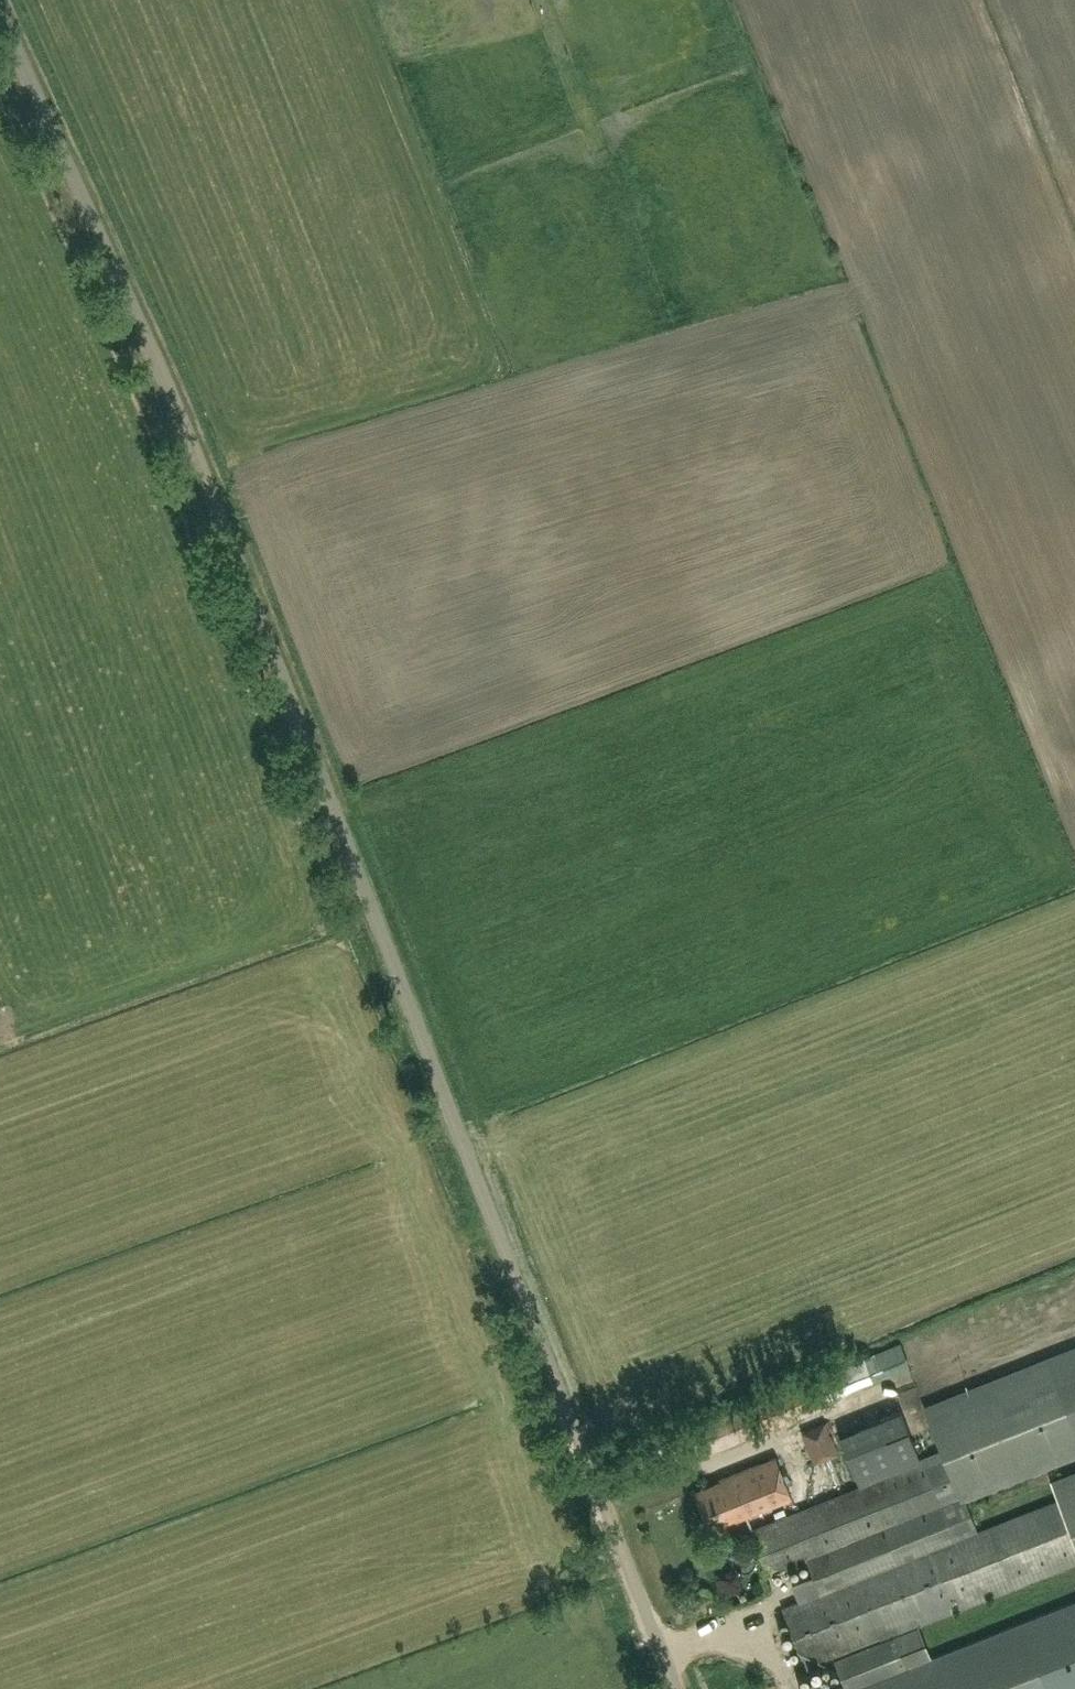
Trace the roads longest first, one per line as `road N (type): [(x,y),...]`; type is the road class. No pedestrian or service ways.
road 1 (unclassified): [(674,1688),(174,401),(0,13)]

